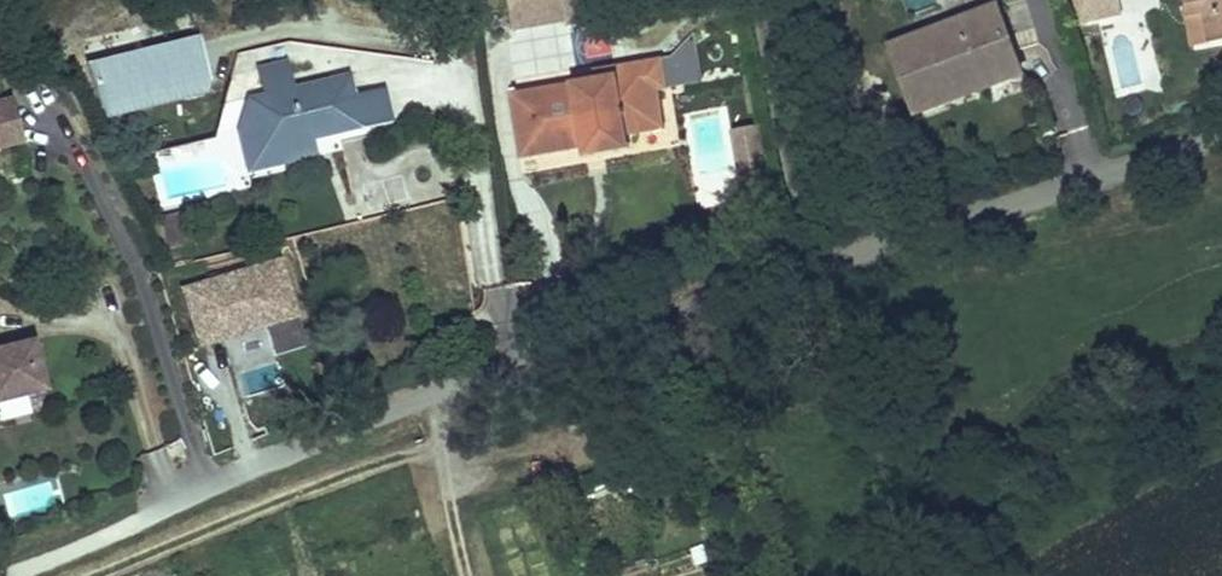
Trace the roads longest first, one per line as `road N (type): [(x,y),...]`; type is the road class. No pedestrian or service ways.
road 1 (residential): [(1221,135),(726,288),(432,398),(146,520)]
road 2 (track): [(438,446),(96,575)]
road 3 (track): [(469,575),(432,398)]
road 4 (track): [(8,575),(146,520)]

